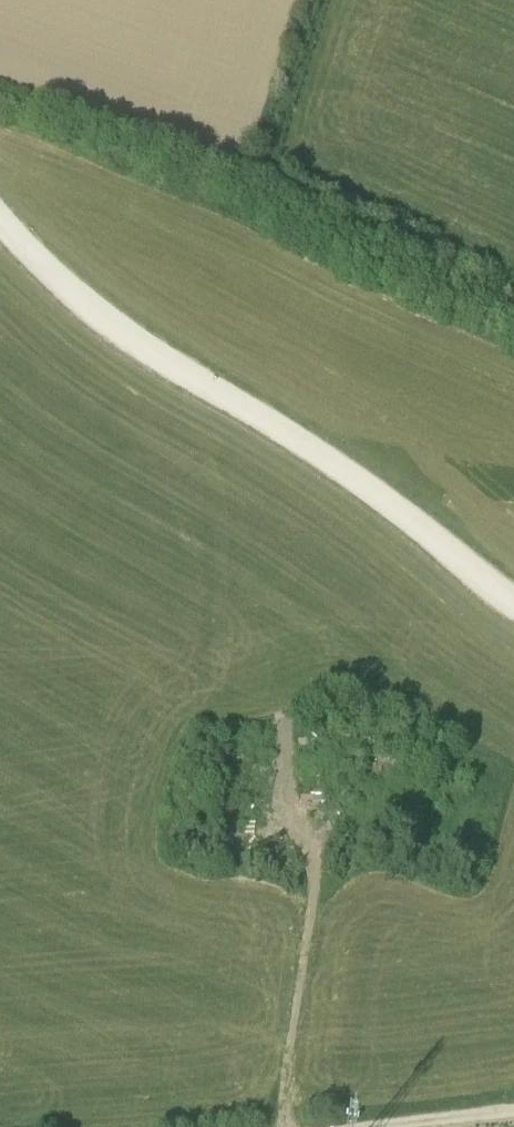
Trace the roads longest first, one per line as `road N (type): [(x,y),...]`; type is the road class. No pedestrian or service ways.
road 1 (unclassified): [(0,221),(121,336),(235,407),(384,467),(513,490)]
road 2 (track): [(320,821),(284,1126)]

